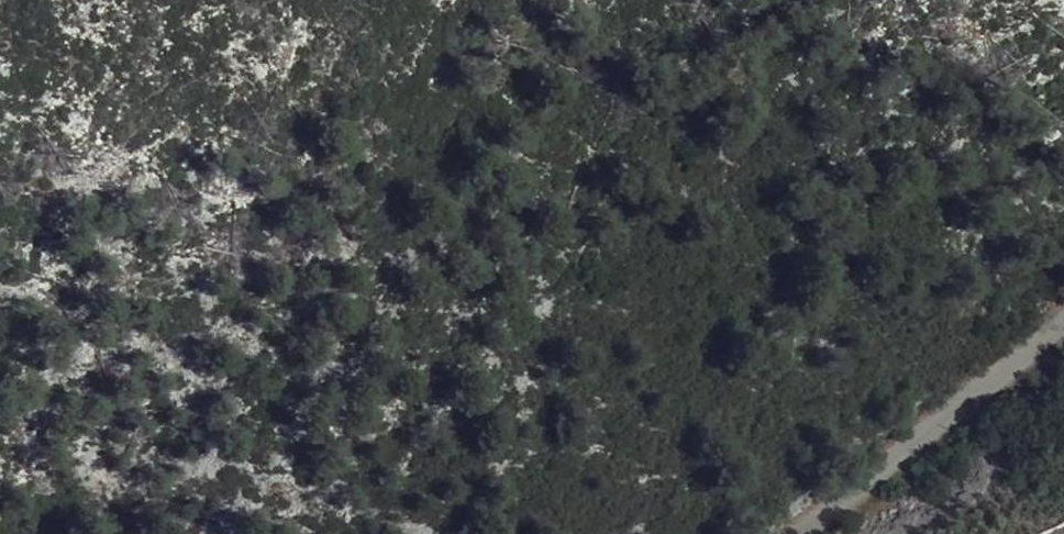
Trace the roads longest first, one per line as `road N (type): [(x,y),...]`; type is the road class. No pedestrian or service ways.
road 1 (unclassified): [(1063,323),(799,533)]

